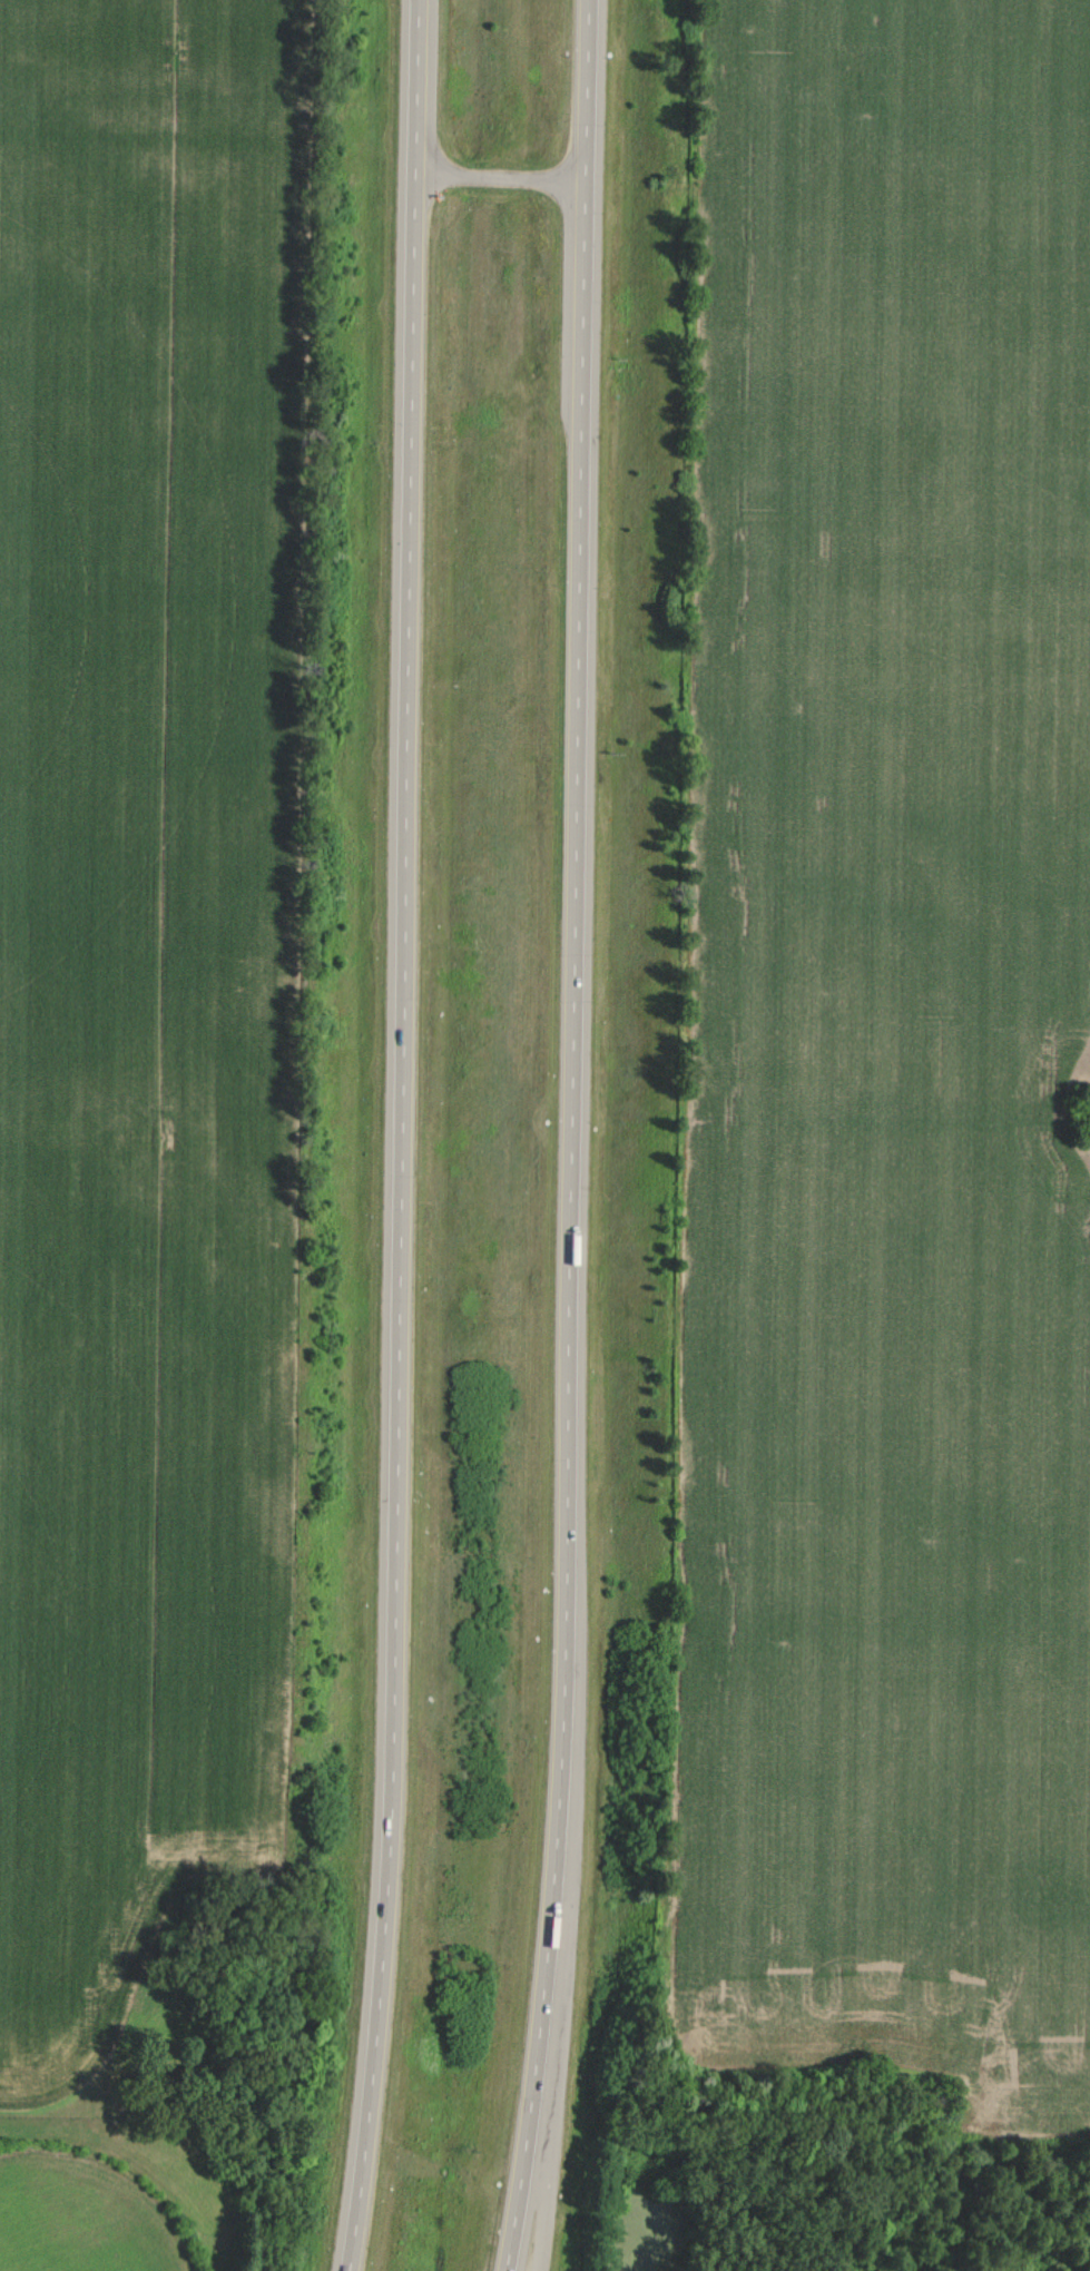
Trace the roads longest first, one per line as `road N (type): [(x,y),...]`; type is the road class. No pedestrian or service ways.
road 1 (motorway): [(509,2270),(540,2061),(567,1742),(591,0)]
road 2 (motorway): [(421,0),(396,1812),(351,2270)]

